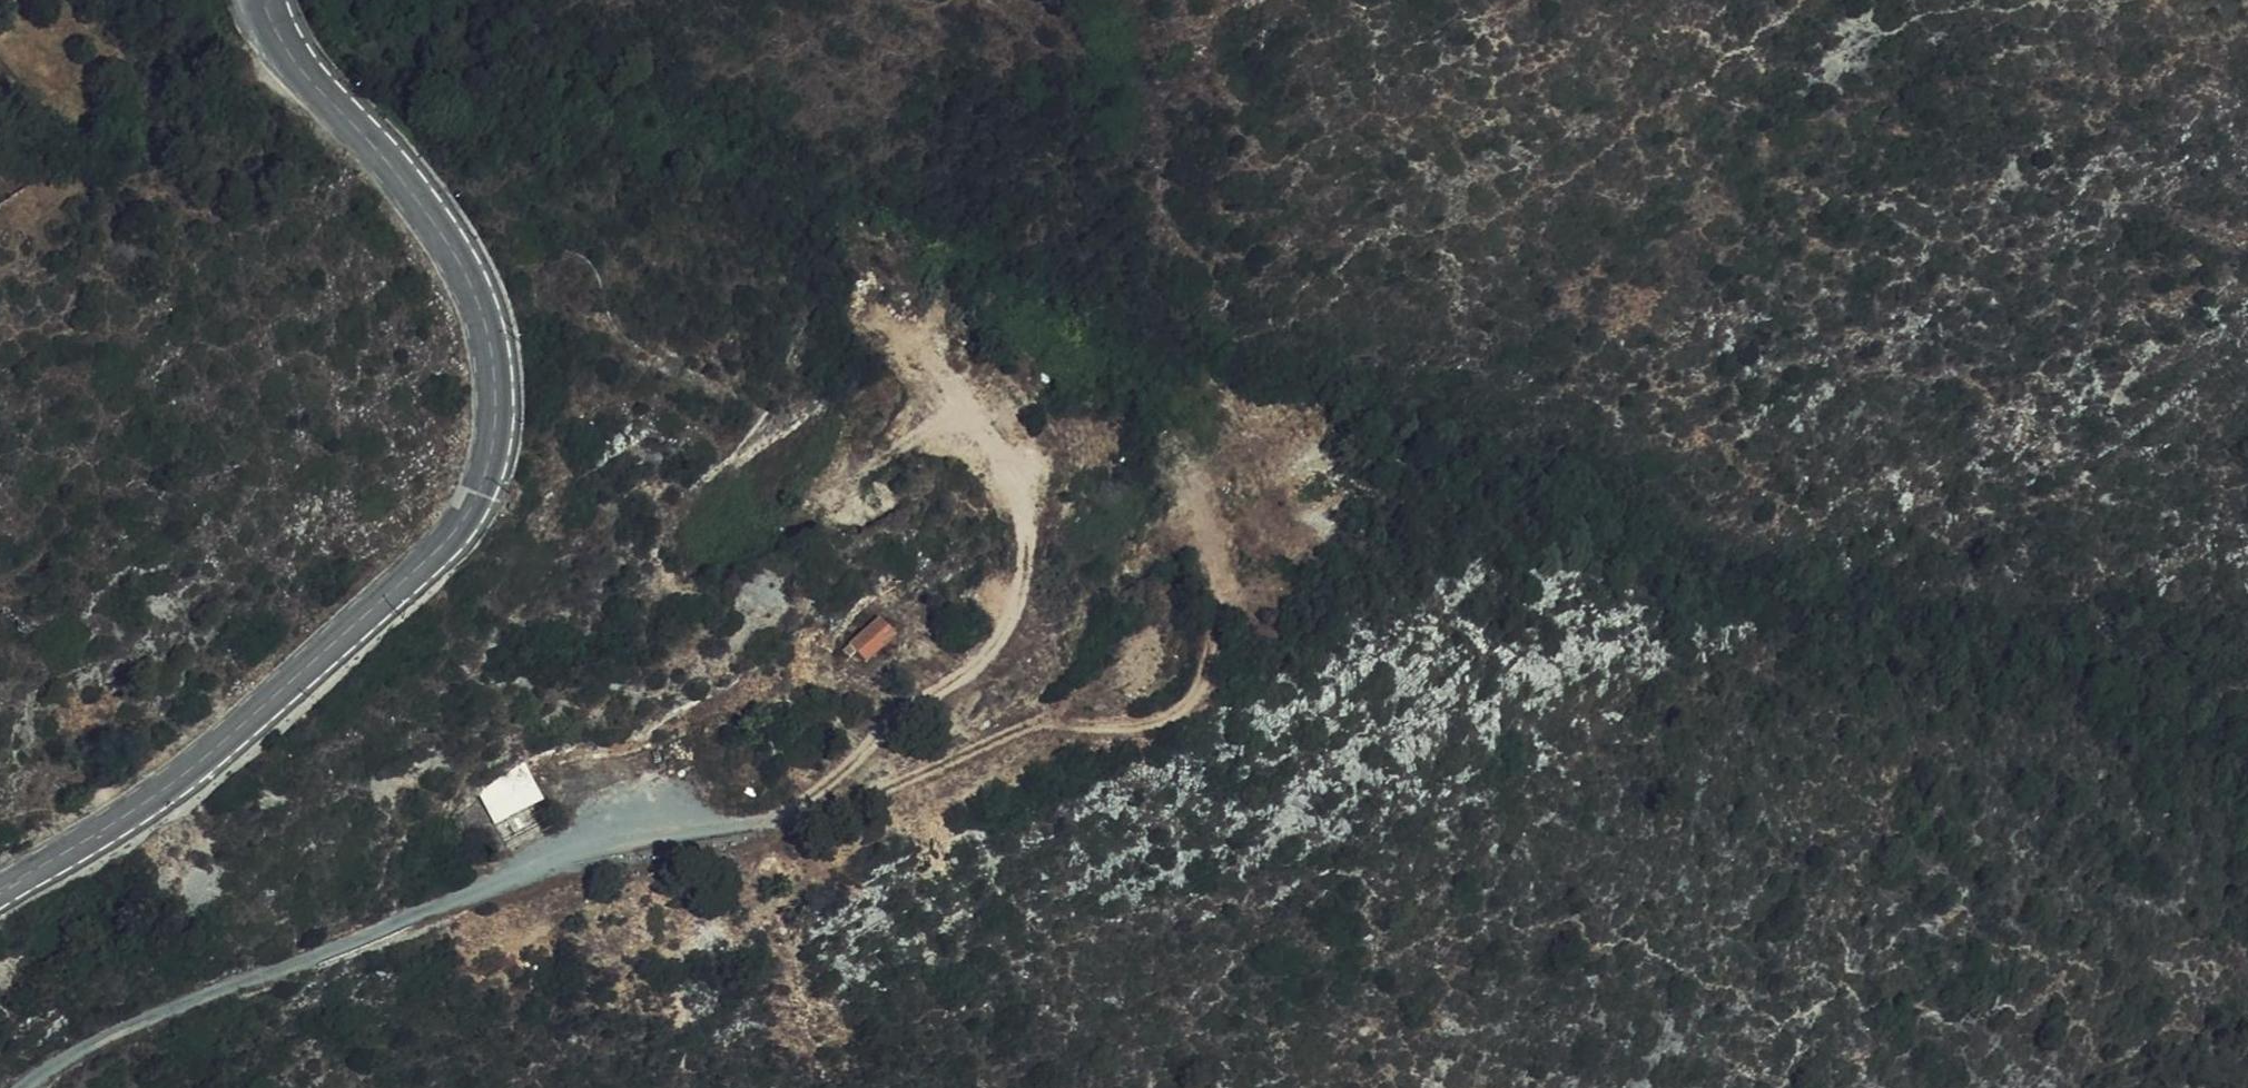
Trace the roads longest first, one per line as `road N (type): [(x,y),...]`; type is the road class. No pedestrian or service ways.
road 1 (secondary): [(0,891),(177,778),(332,647),(442,548),(474,503),(487,467),(493,363),(463,267),(383,155),(303,71),(263,0)]
road 2 (track): [(747,825),(813,797),(882,729),(1002,638),(1027,573),(1031,520),(1000,449)]

